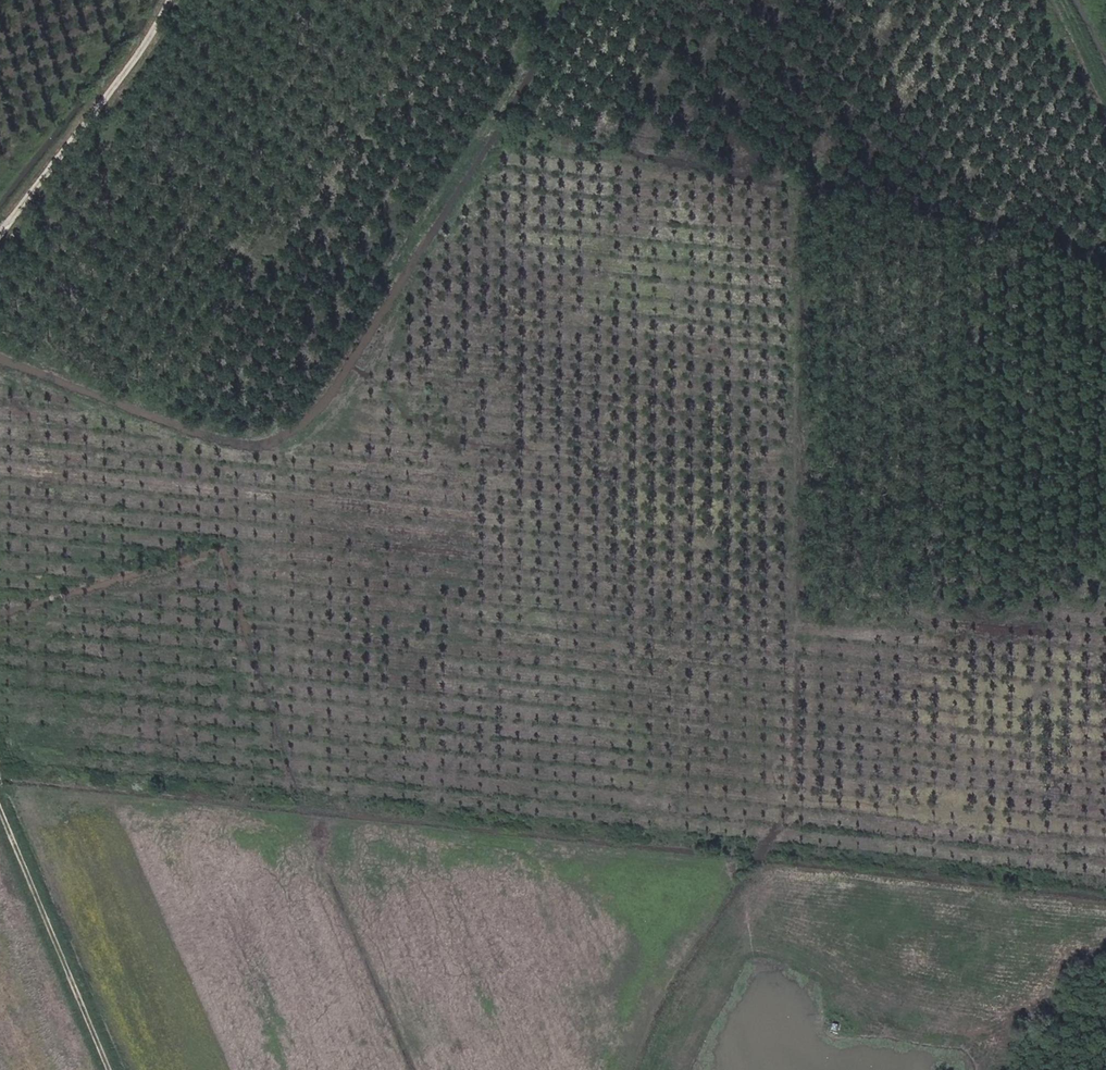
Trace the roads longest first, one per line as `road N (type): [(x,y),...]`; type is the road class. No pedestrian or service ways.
road 1 (track): [(665,1069),(722,969),(743,951),(766,949),(808,966),(876,1017),(965,1035),(996,1069)]
road 2 (unclassified): [(183,0),(0,242)]
road 3 (unclassified): [(0,803),(112,1069)]

